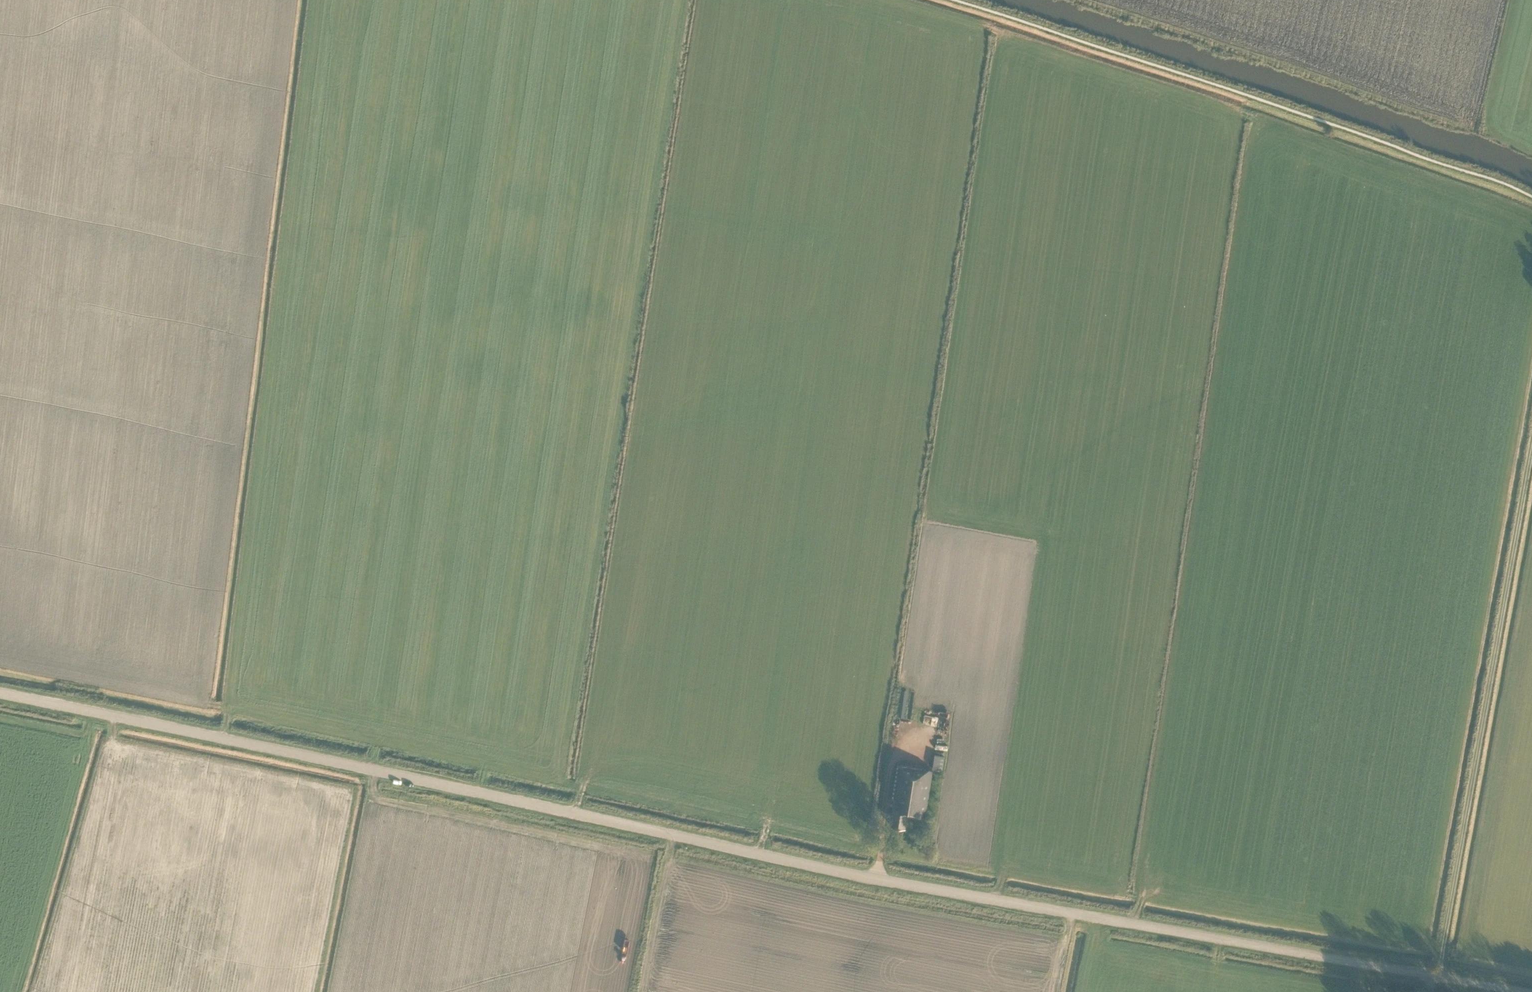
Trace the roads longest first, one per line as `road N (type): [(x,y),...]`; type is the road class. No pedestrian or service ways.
road 1 (tertiary): [(1531,991),(876,878),(0,692)]

